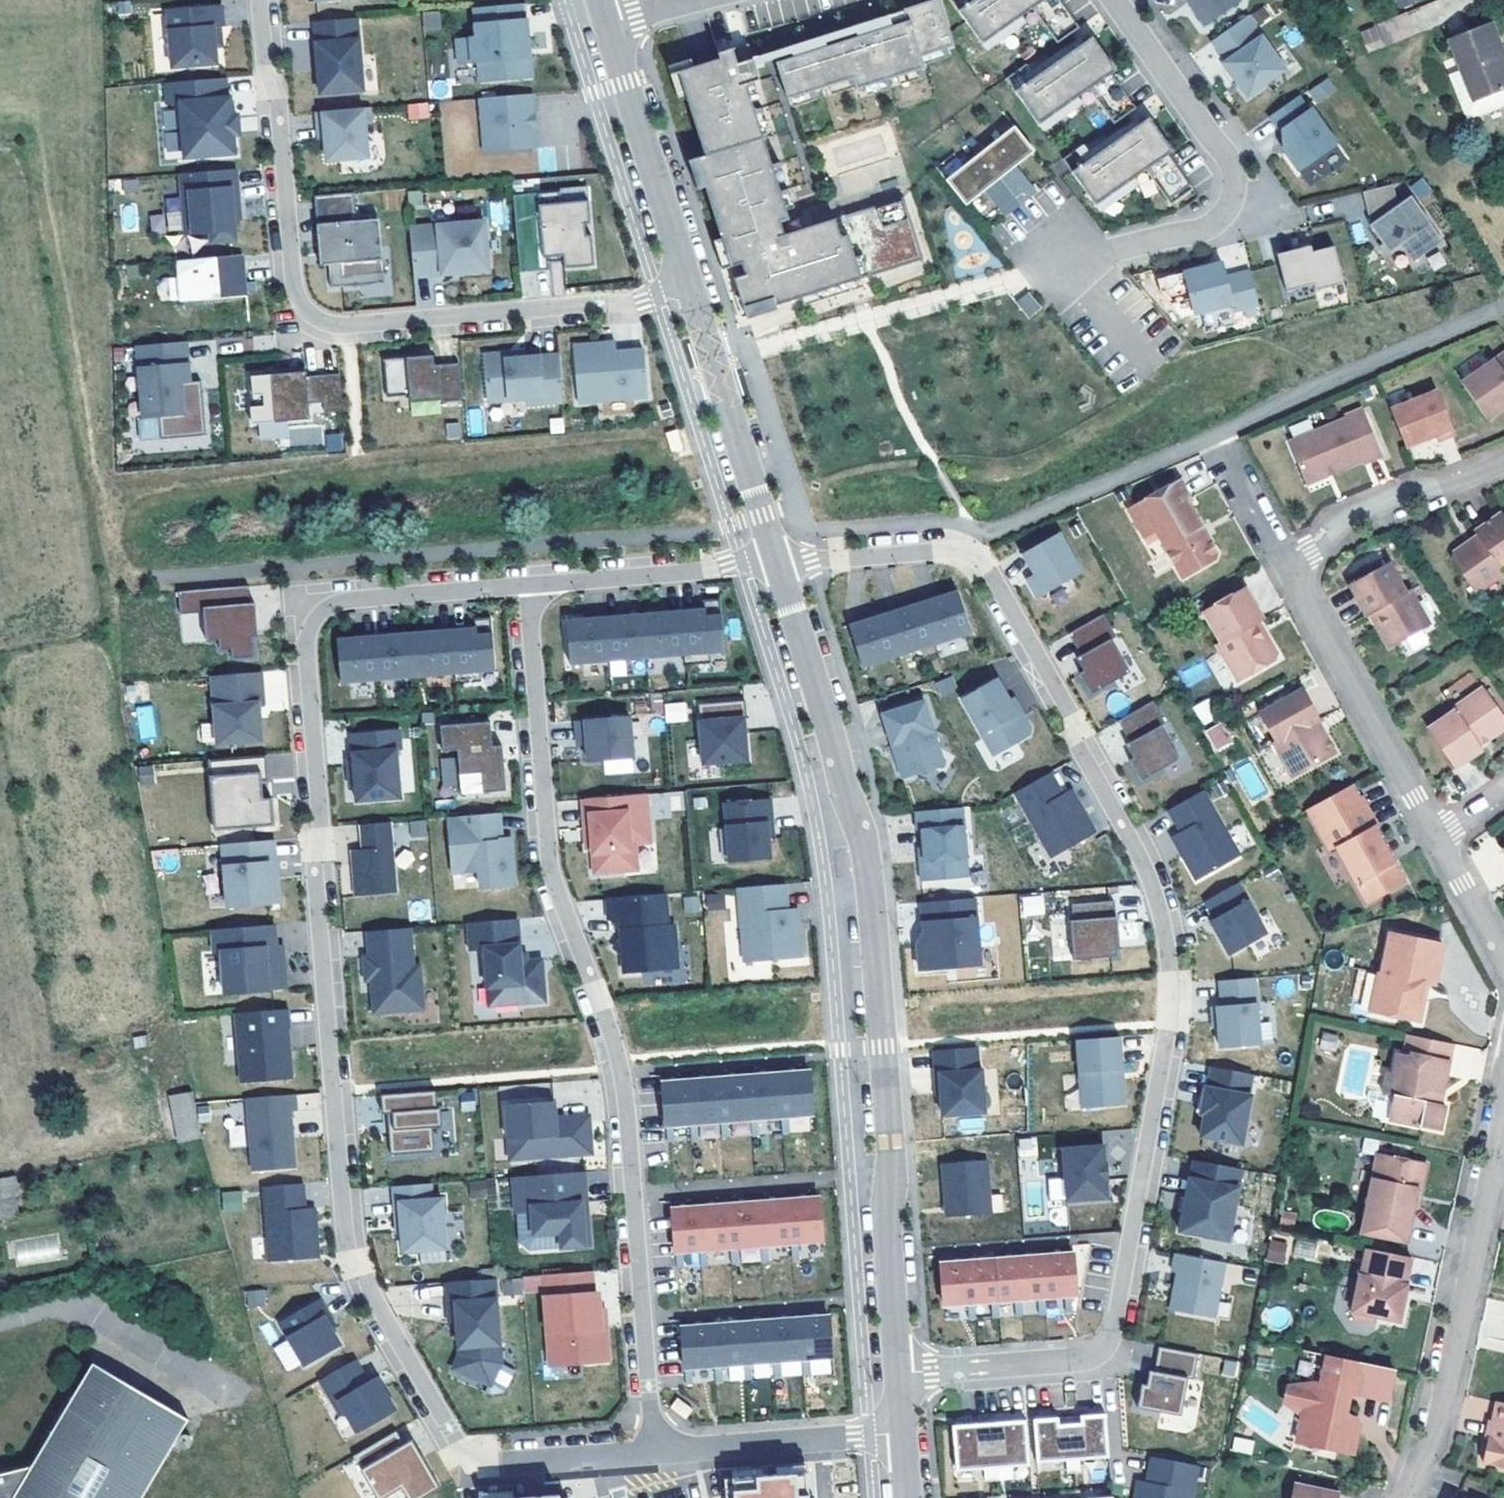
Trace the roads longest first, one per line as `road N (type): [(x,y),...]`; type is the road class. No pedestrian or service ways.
road 1 (residential): [(654,1453),(472,1465),(352,1264),(344,1226),(313,861),(320,828),(306,632),(330,603),(541,582)]
road 2 (residential): [(896,1373),(1088,1359),(1111,1333),(1169,1025),(1167,947),(1138,851),(984,564),(958,551),(777,560)]
road 3 (residential): [(654,1453),(625,1094),(546,835),(529,621),(541,582)]
road 4 (residential): [(777,560),(873,870),(896,1373)]
road 5 (residential): [(688,282),(640,300),(347,322),(310,313),(294,279),(277,100),(263,66),(257,0)]
road 6 (residential): [(1066,267),(1214,225),(1236,189),(1236,169),(1115,0)]
road 7 (residential): [(1503,1120),(1439,1429),(1404,1497)]
road 8 (residential): [(1286,566),(1437,835)]
road 9 (residential): [(688,282),(777,560)]
road 10 (residential): [(606,24),(688,282)]
road 11 (residential): [(903,1435),(654,1453)]
road 12 (residential): [(1286,566),(1313,553),(1343,519),(1503,461)]
road 13 (residential): [(541,582),(777,560)]
road 14 (residential): [(1437,835),(1503,960)]
road 15 (residential): [(1222,447),(1286,566)]

